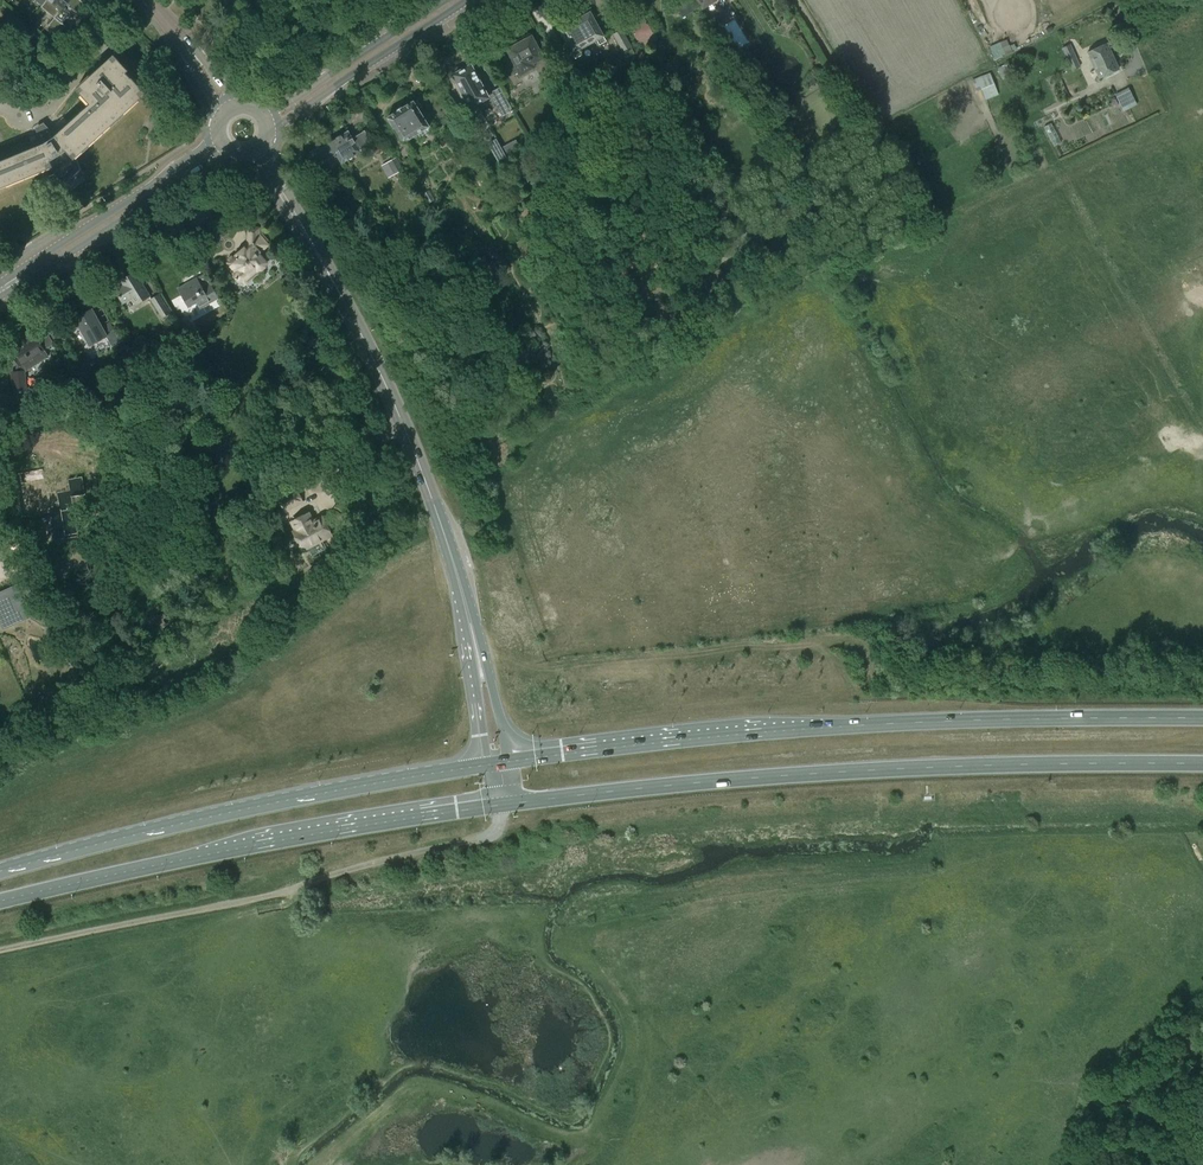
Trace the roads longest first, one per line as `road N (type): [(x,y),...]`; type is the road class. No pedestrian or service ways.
road 1 (primary): [(505,805),(827,773),(1202,764)]
road 2 (primary): [(1202,718),(846,726),(509,761)]
road 3 (track): [(505,805),(489,836),(273,896),(0,951)]
road 4 (primary): [(0,904),(240,848),(505,805)]
road 5 (primary): [(484,765),(201,818),(0,871)]
road 6 (tertiary): [(450,550),(379,372),(256,152)]
road 7 (residential): [(739,246),(873,143),(796,0)]
road 8 (tertiary): [(0,290),(222,144)]
road 9 (tertiary): [(268,123),(456,0)]
road 10 (tertiary): [(509,761),(450,550)]
road 11 (tertiary): [(450,550),(484,765)]
road 12 (residential): [(228,109),(147,0)]

